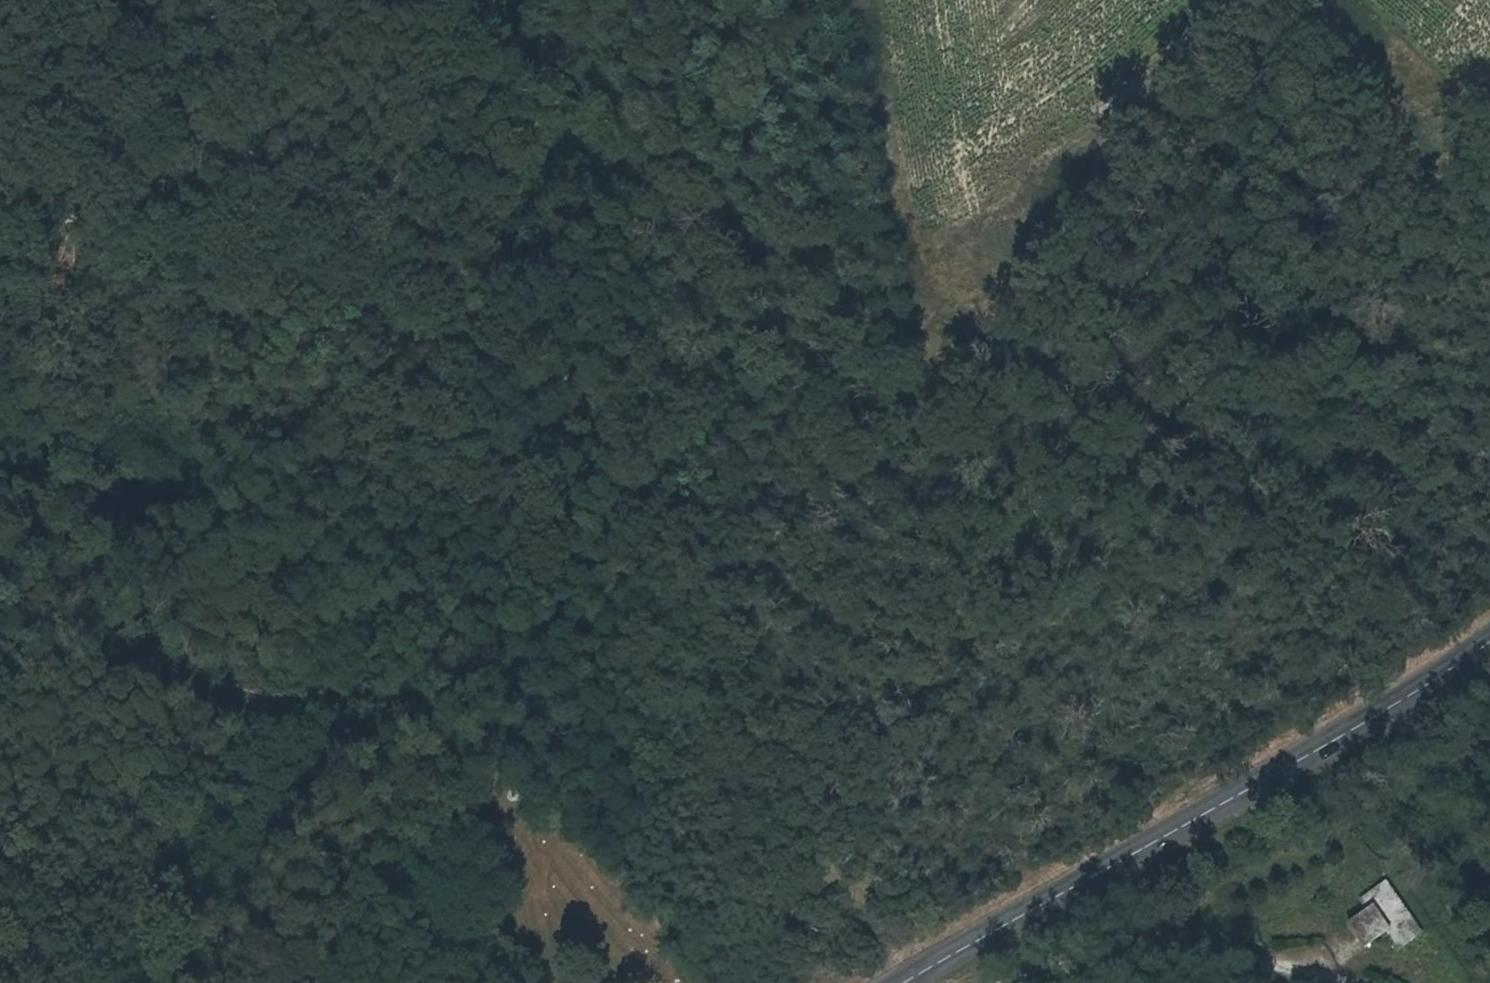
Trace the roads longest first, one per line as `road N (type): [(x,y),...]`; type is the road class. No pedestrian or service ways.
road 1 (secondary): [(1489,633),(1408,697),(904,982)]
road 2 (track): [(1002,982),(1142,943),(1345,982)]

